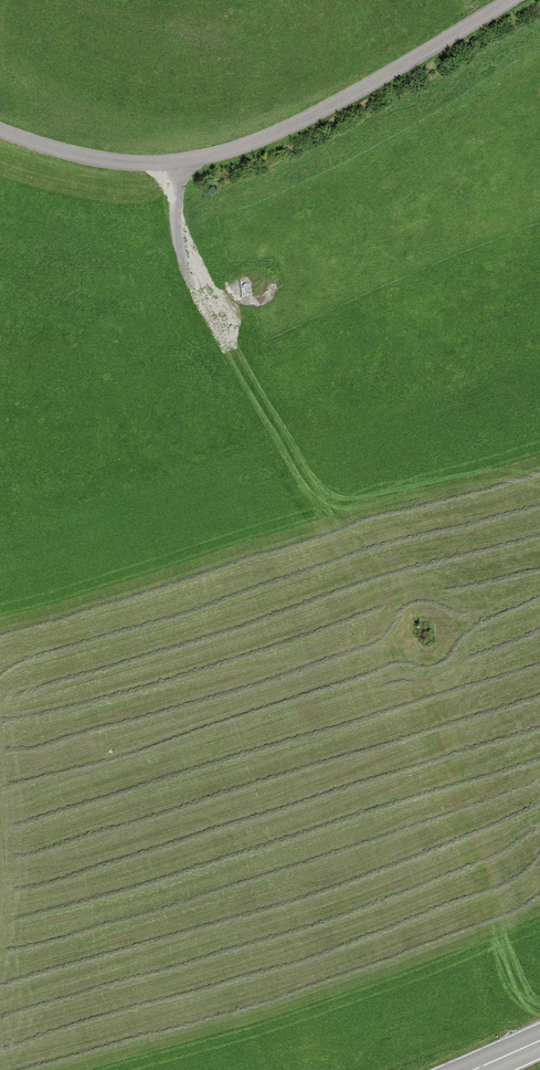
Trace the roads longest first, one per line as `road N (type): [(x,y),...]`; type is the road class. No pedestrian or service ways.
road 1 (track): [(525,1010),(417,666),(184,265),(177,162)]
road 2 (residential): [(511,0),(321,112),(229,151),(120,163),(0,131)]

